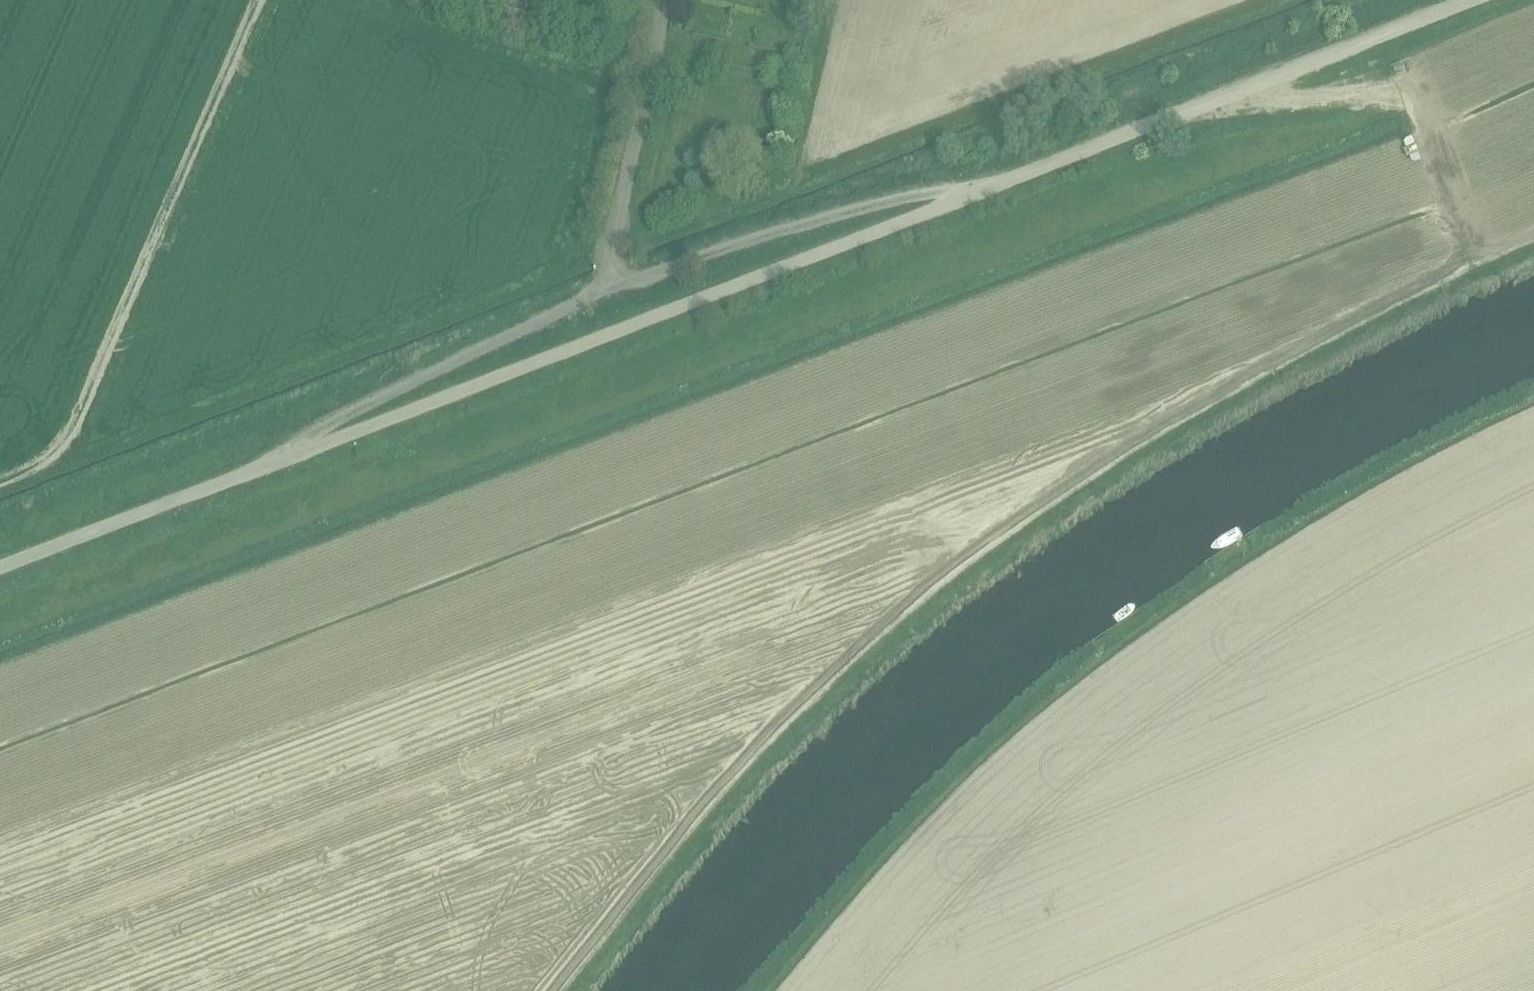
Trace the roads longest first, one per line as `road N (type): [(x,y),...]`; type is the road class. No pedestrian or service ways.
road 1 (unclassified): [(1465,0),(474,404),(0,583)]

